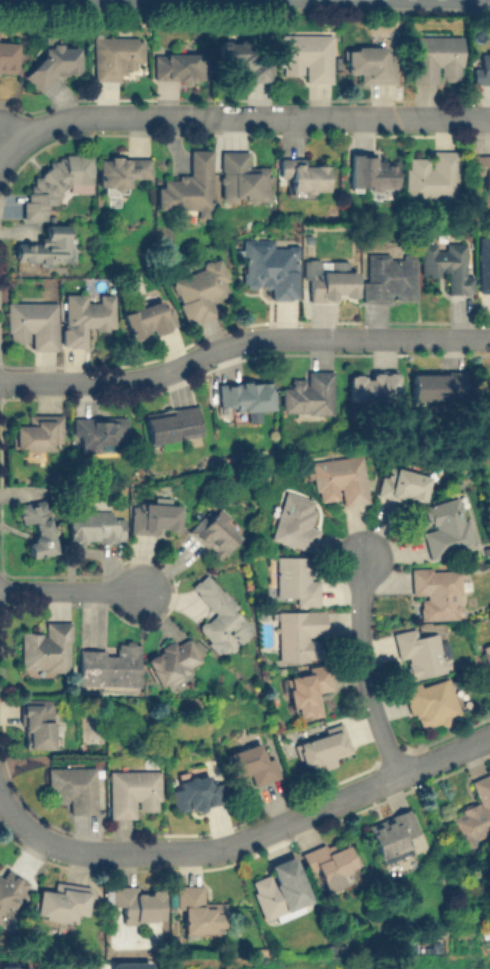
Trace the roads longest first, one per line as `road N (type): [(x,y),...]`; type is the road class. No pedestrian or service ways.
road 1 (residential): [(489,735),(222,849),(79,851),(22,823)]
road 2 (residential): [(0,382),(143,376),(232,341),(489,337)]
road 3 (residential): [(489,119),(84,117),(43,124),(6,143)]
road 4 (residential): [(397,775),(362,651),(362,555)]
road 5 (residential): [(0,593),(138,592)]

